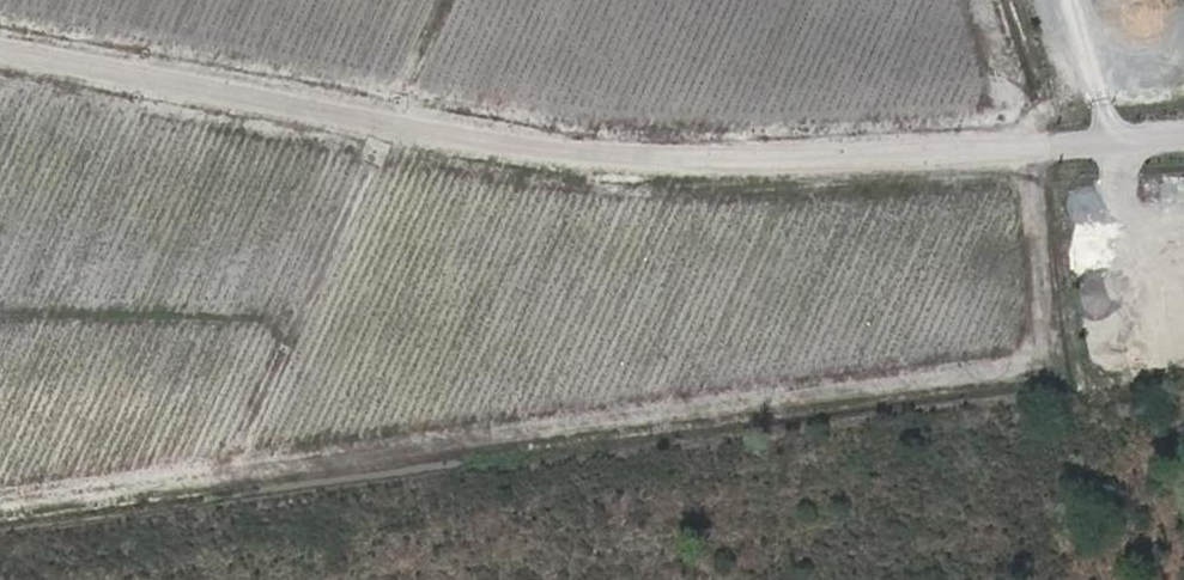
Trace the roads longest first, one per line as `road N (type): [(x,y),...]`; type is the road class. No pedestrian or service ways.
road 1 (track): [(1183,79),(748,98),(590,92),(78,0)]
road 2 (track): [(306,97),(678,160),(1085,137),(1139,81)]
road 3 (track): [(0,55),(246,96),(306,97),(343,88),(388,60)]

